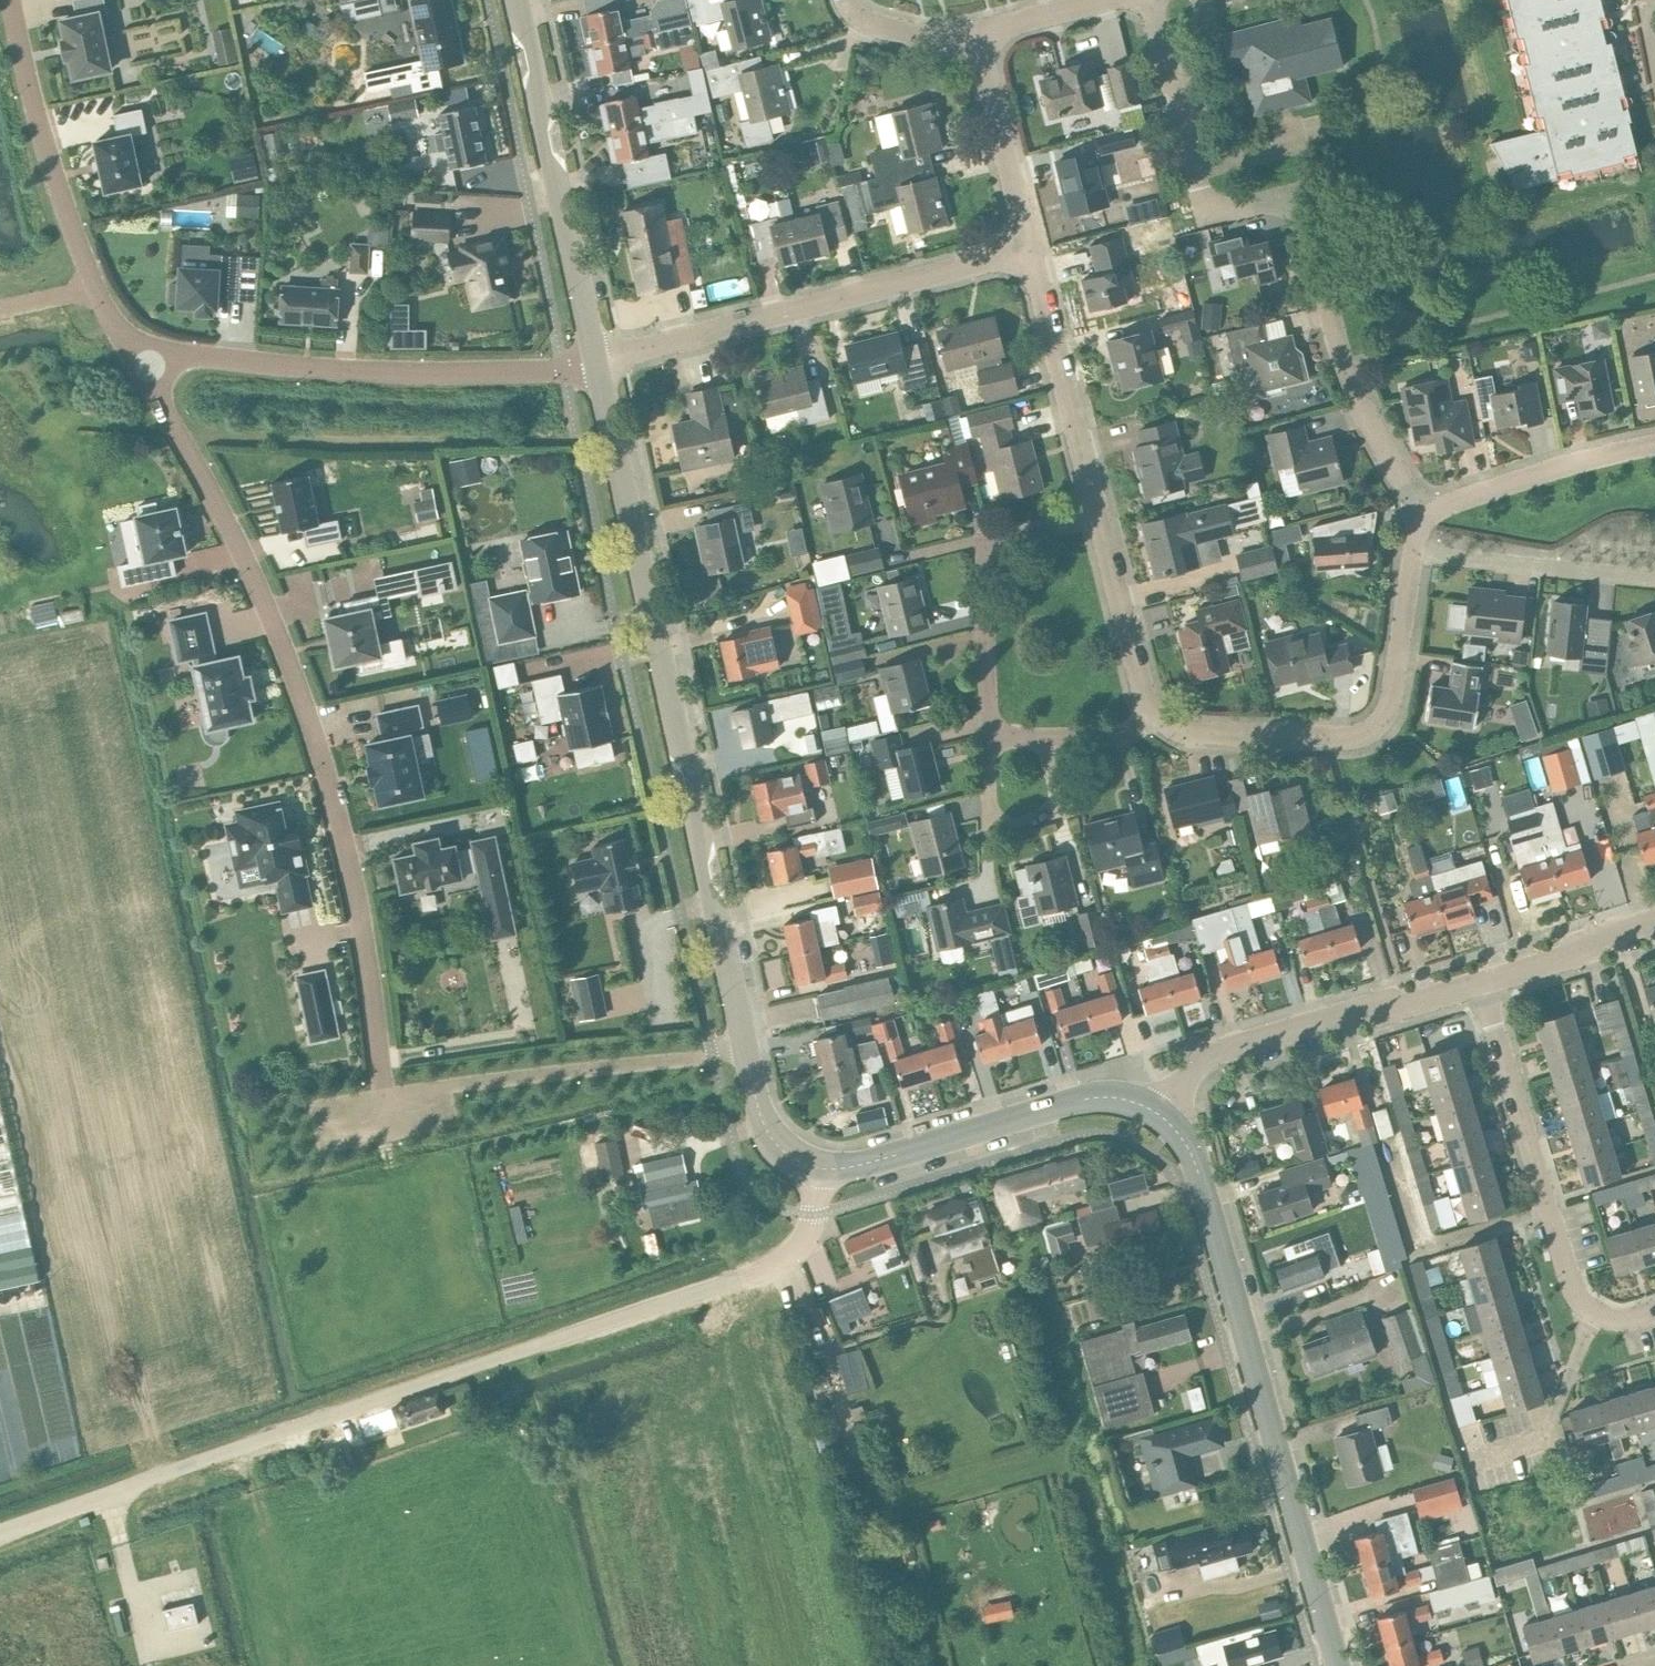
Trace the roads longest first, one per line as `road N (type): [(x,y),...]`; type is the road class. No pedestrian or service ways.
road 1 (unclassified): [(0,1531),(784,1261),(814,1216),(825,1169)]
road 2 (residential): [(387,1104),(359,912),(304,706),(262,593),(139,359)]
road 3 (tertiary): [(748,1051),(598,367)]
road 4 (tertiary): [(1337,1665),(1201,1180),(1184,1142),(1159,1113)]
road 5 (residential): [(598,367),(391,372),(139,359)]
road 6 (residential): [(598,367),(1028,252)]
road 7 (residential): [(1426,517),(1356,407),(1311,241),(1286,218),(1225,212),(1204,177)]
road 8 (residential): [(1654,1307),(1622,1316),(1590,1311),(1572,1292),(1480,983)]
road 9 (residential): [(1156,717),(1183,731),(1327,737),(1380,725),(1414,551)]
road 10 (tertiary): [(598,367),(518,0)]
road 11 (residential): [(748,1051),(452,1085),(387,1104)]
road 12 (residential): [(1159,1113),(1212,1053),(1480,983)]
road 13 (tertiary): [(825,1169),(1080,1099),(1124,1096),(1159,1113)]
road 14 (residential): [(1097,515),(1008,537),(987,555),(990,739)]
road 15 (residential): [(94,286),(39,133),(8,0)]
road 16 (residential): [(1028,252),(1097,515)]
road 17 (residential): [(1654,579),(1414,551)]
road 18 (residential): [(1426,517),(1576,462),(1654,443)]
road 19 (residential): [(974,31),(1028,252)]
road 20 (residential): [(1044,738),(1052,810),(1000,825),(989,813),(990,739)]
road 21 (residential): [(1097,515),(1143,696),(1156,717)]
road 22 (residential): [(1480,983),(1654,920)]
road 23 (residential): [(1204,177),(1151,0)]
road 24 (tertiary): [(825,1169),(795,1161),(771,1141),(748,1051)]
road 25 (residential): [(1204,177),(1345,138)]
road 26 (residential): [(974,31),(933,37),(875,26),(848,0)]
road 27 (residential): [(974,31),(1098,0)]

